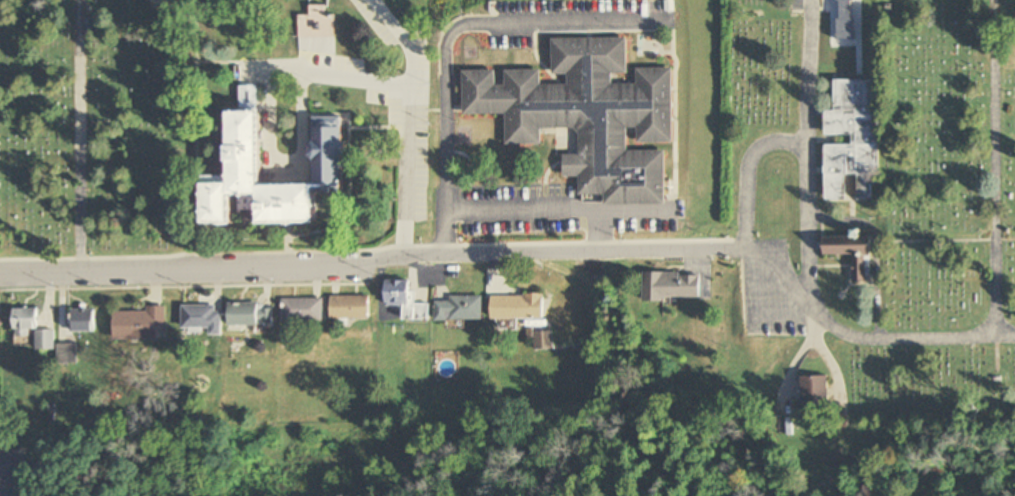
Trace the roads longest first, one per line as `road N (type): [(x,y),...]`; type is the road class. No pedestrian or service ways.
road 1 (residential): [(0,272),(691,251)]
road 2 (residential): [(377,0),(406,43),(411,83),(405,261)]

